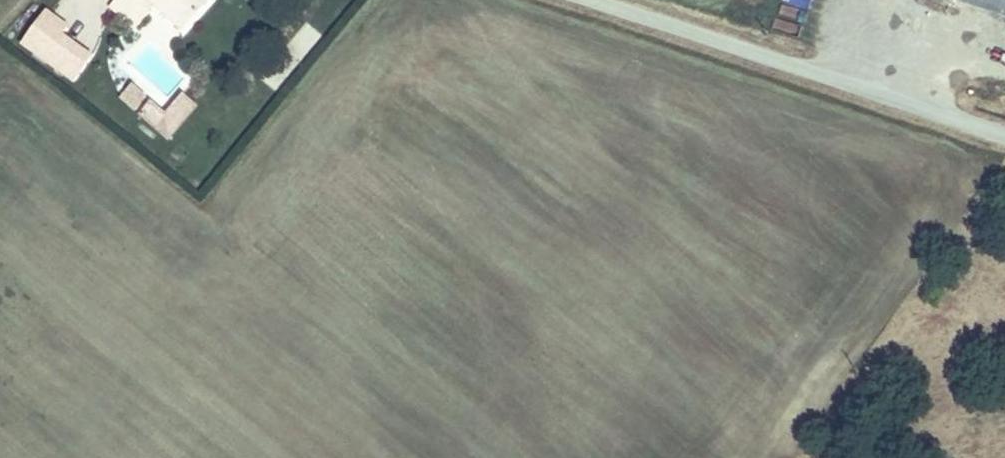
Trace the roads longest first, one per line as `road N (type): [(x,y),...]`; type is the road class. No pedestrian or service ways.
road 1 (unclassified): [(594,0),(1004,134)]

